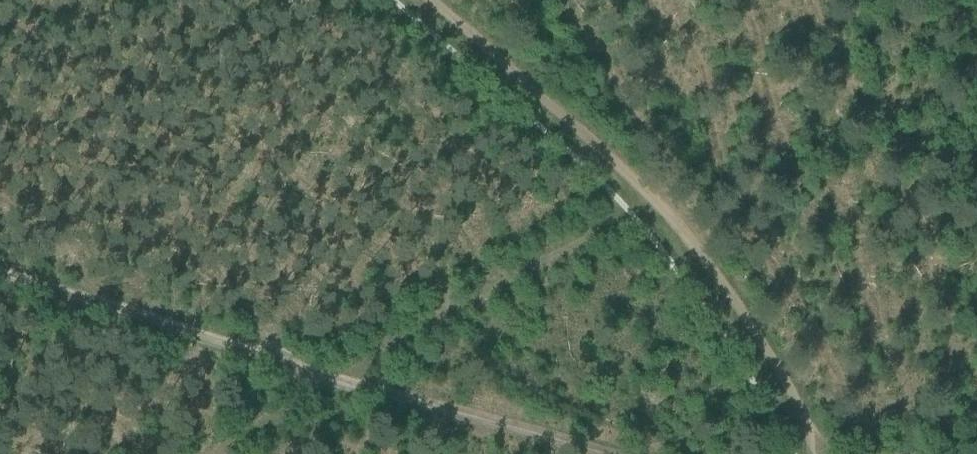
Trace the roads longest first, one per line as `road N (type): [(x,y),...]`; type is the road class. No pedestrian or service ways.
road 1 (track): [(0,276),(587,453)]
road 2 (track): [(817,453),(722,296),(665,224),(420,0)]
road 3 (track): [(633,191),(345,383),(225,453)]

